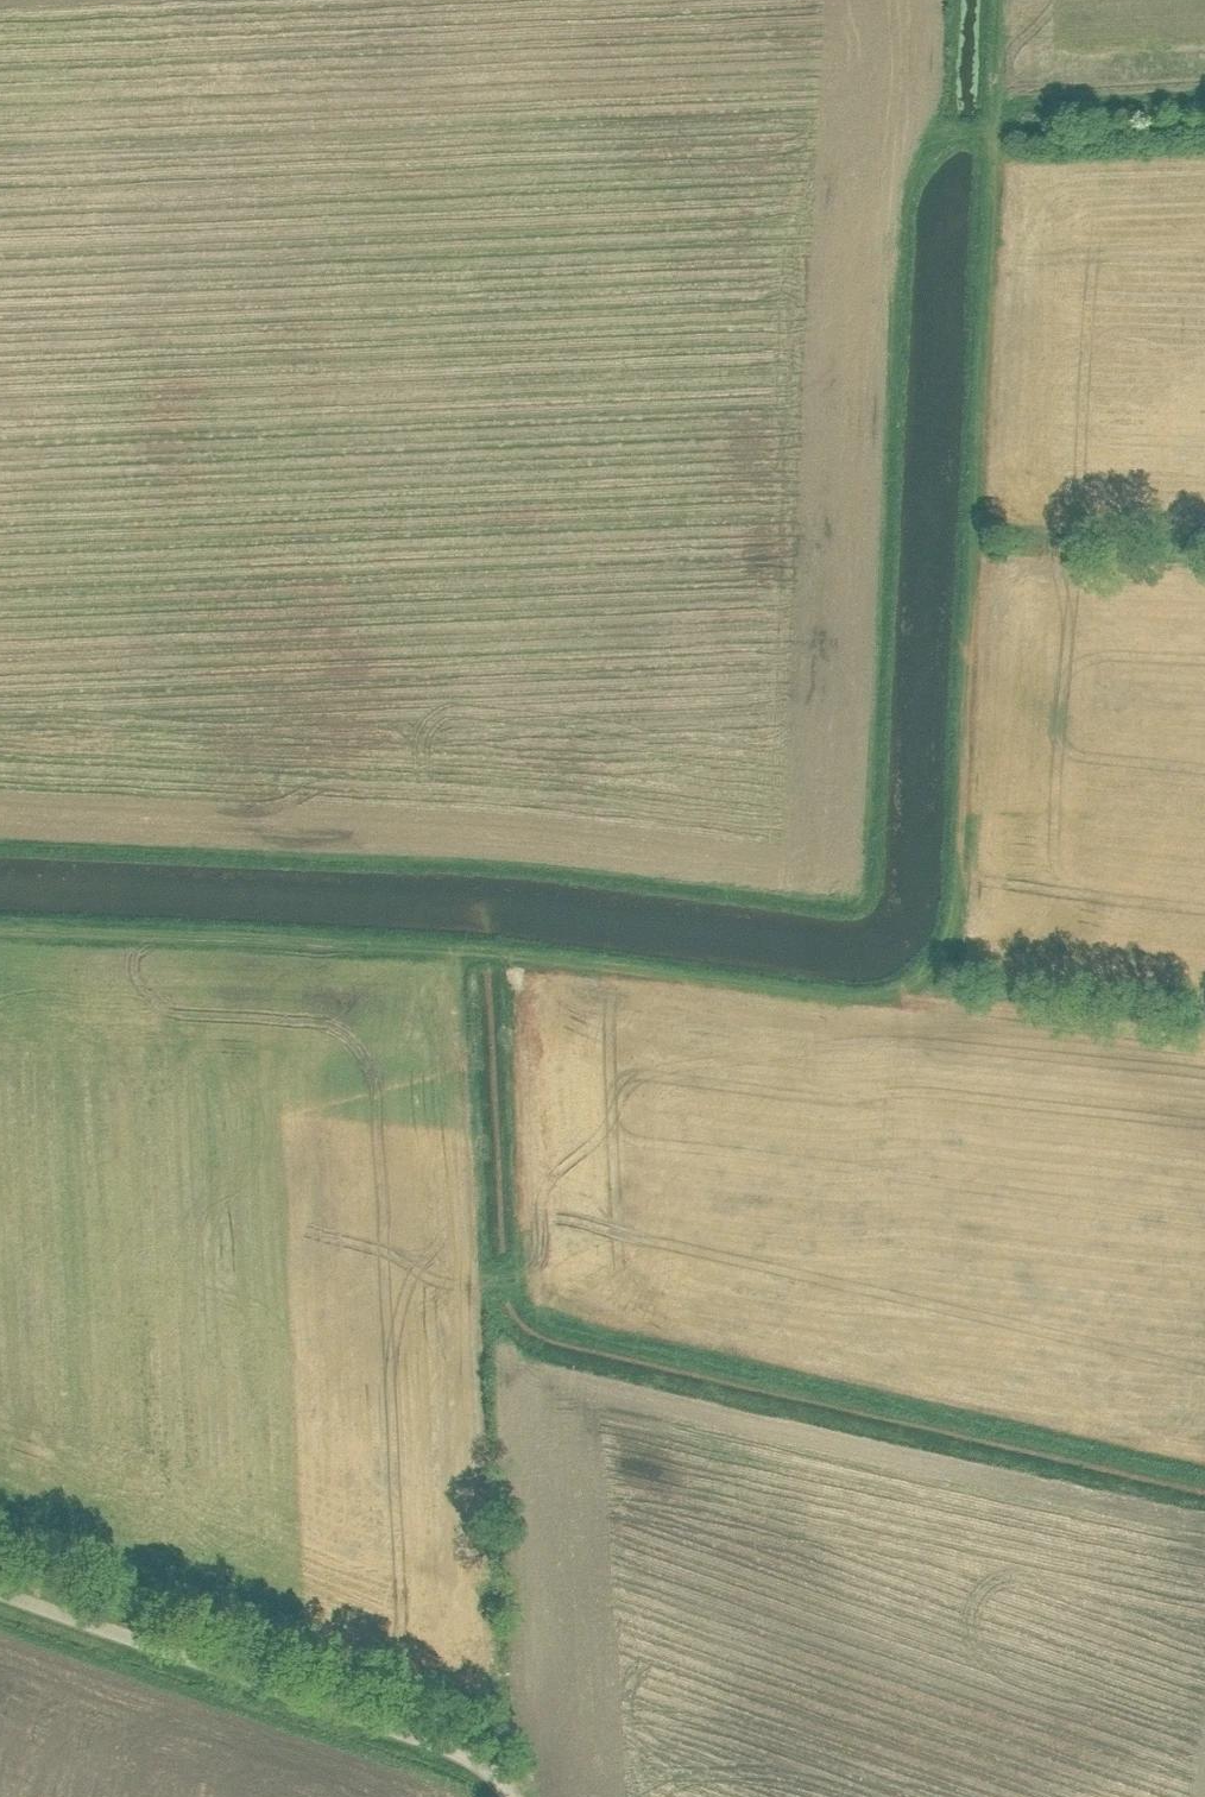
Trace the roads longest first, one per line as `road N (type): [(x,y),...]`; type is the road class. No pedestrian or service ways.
road 1 (track): [(0,850),(521,865),(847,905),(870,896),(891,481),(893,260),(906,193),(934,148),(957,138),(993,138),(1000,0)]
road 2 (track): [(0,914),(430,930),(855,987),(892,985),(931,962),(950,921),(993,138)]
road 3 (unclassified): [(513,1796),(481,1762),(0,1595)]

